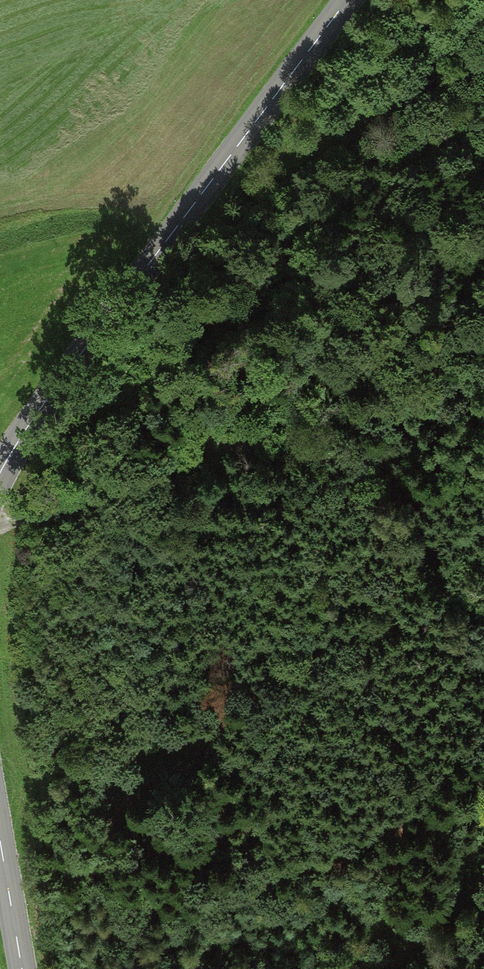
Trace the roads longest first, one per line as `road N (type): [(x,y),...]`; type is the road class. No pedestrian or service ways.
road 1 (tertiary): [(0,478),(10,449),(267,99),(349,0)]
road 2 (track): [(483,62),(169,322),(66,374)]
road 3 (track): [(483,358),(245,439),(142,487),(0,530)]
road 4 (track): [(390,968),(483,866)]
road 5 (tertiary): [(21,968),(0,846)]

